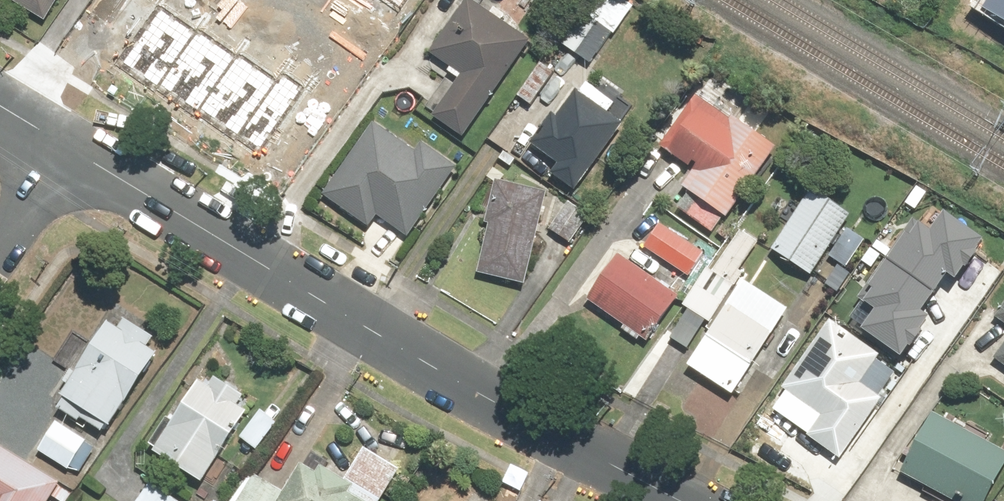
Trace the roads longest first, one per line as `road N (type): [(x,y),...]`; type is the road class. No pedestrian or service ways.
road 1 (residential): [(66,150),(476,390),(686,500)]

